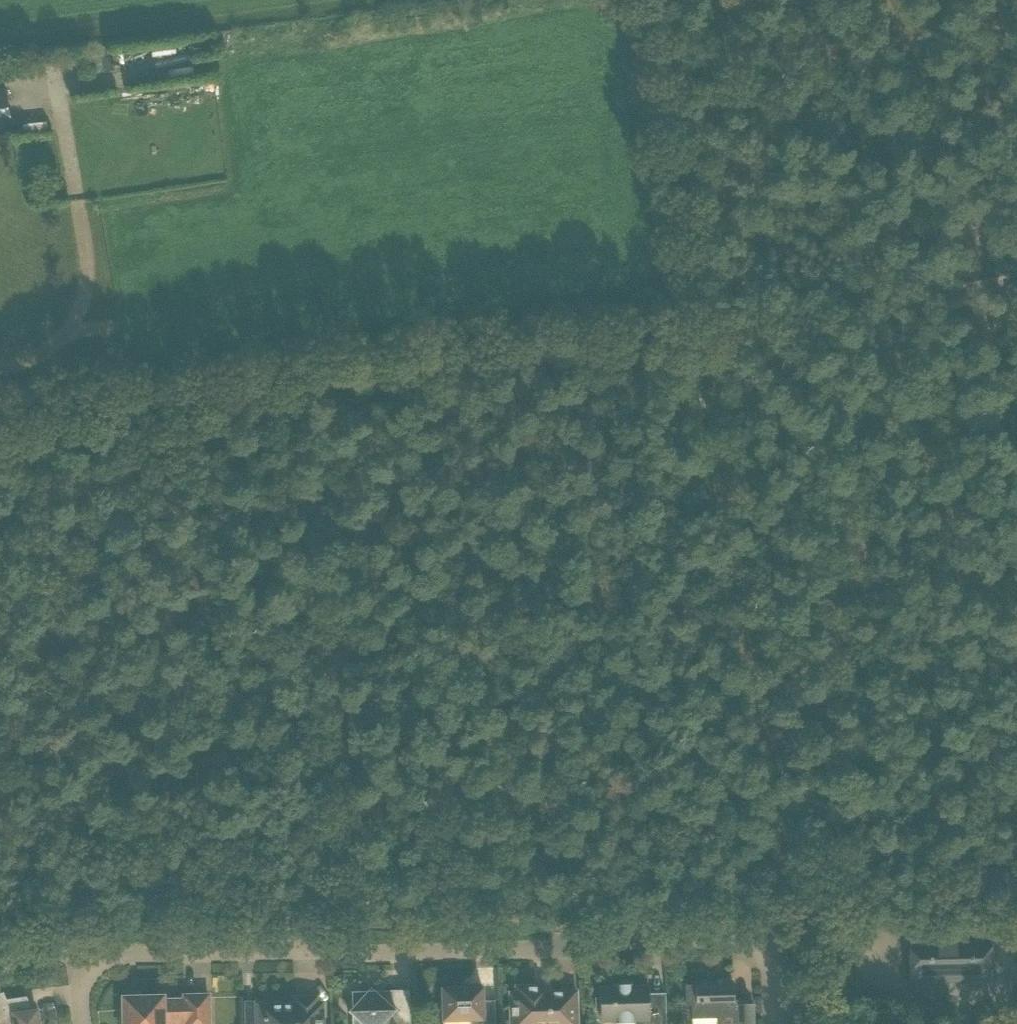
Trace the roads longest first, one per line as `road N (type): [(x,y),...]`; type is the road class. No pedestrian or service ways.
road 1 (track): [(998,283),(692,334),(0,414)]
road 2 (residential): [(83,1023),(79,994),(100,956),(760,949),(770,959),(772,1023)]
road 3 (track): [(692,334),(793,906),(792,927),(770,959)]
road 4 (track): [(281,377),(348,807)]
road 5 (track): [(885,0),(998,283)]
road 6 (track): [(1016,895),(793,906)]

